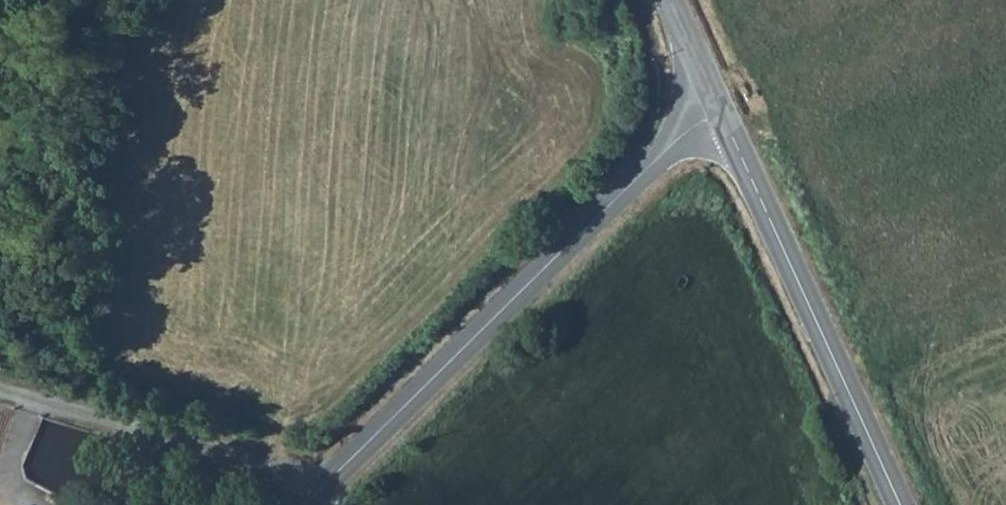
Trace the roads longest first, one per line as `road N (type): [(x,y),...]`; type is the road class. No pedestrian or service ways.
road 1 (tertiary): [(325,490),(654,158),(722,110)]
road 2 (secondary): [(722,110),(902,504)]
road 3 (unclassified): [(0,392),(296,474),(325,490)]
road 4 (secondary): [(672,0),(722,110)]

